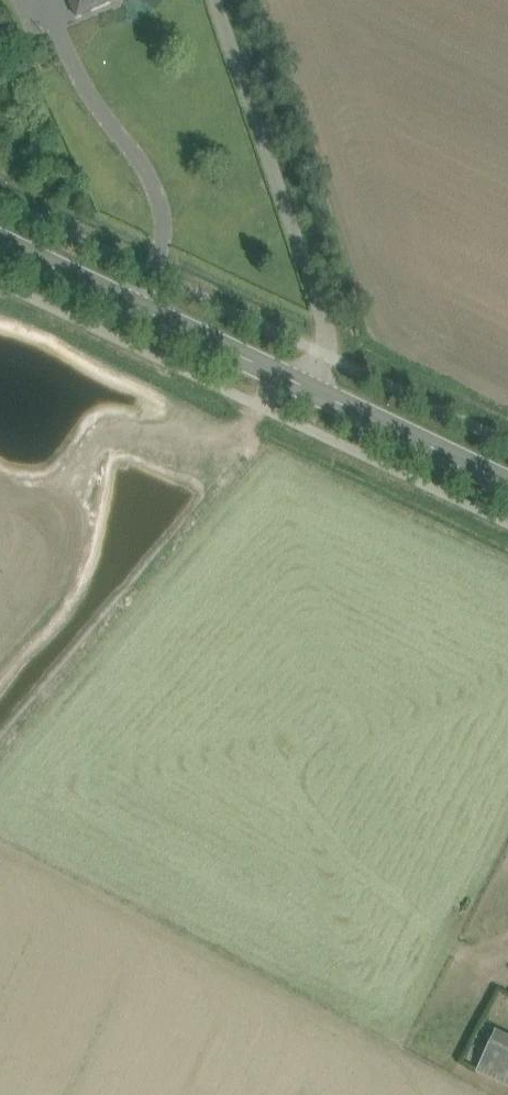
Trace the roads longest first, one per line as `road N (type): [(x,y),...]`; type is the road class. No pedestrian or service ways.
road 1 (tertiary): [(507,483),(0,241)]

